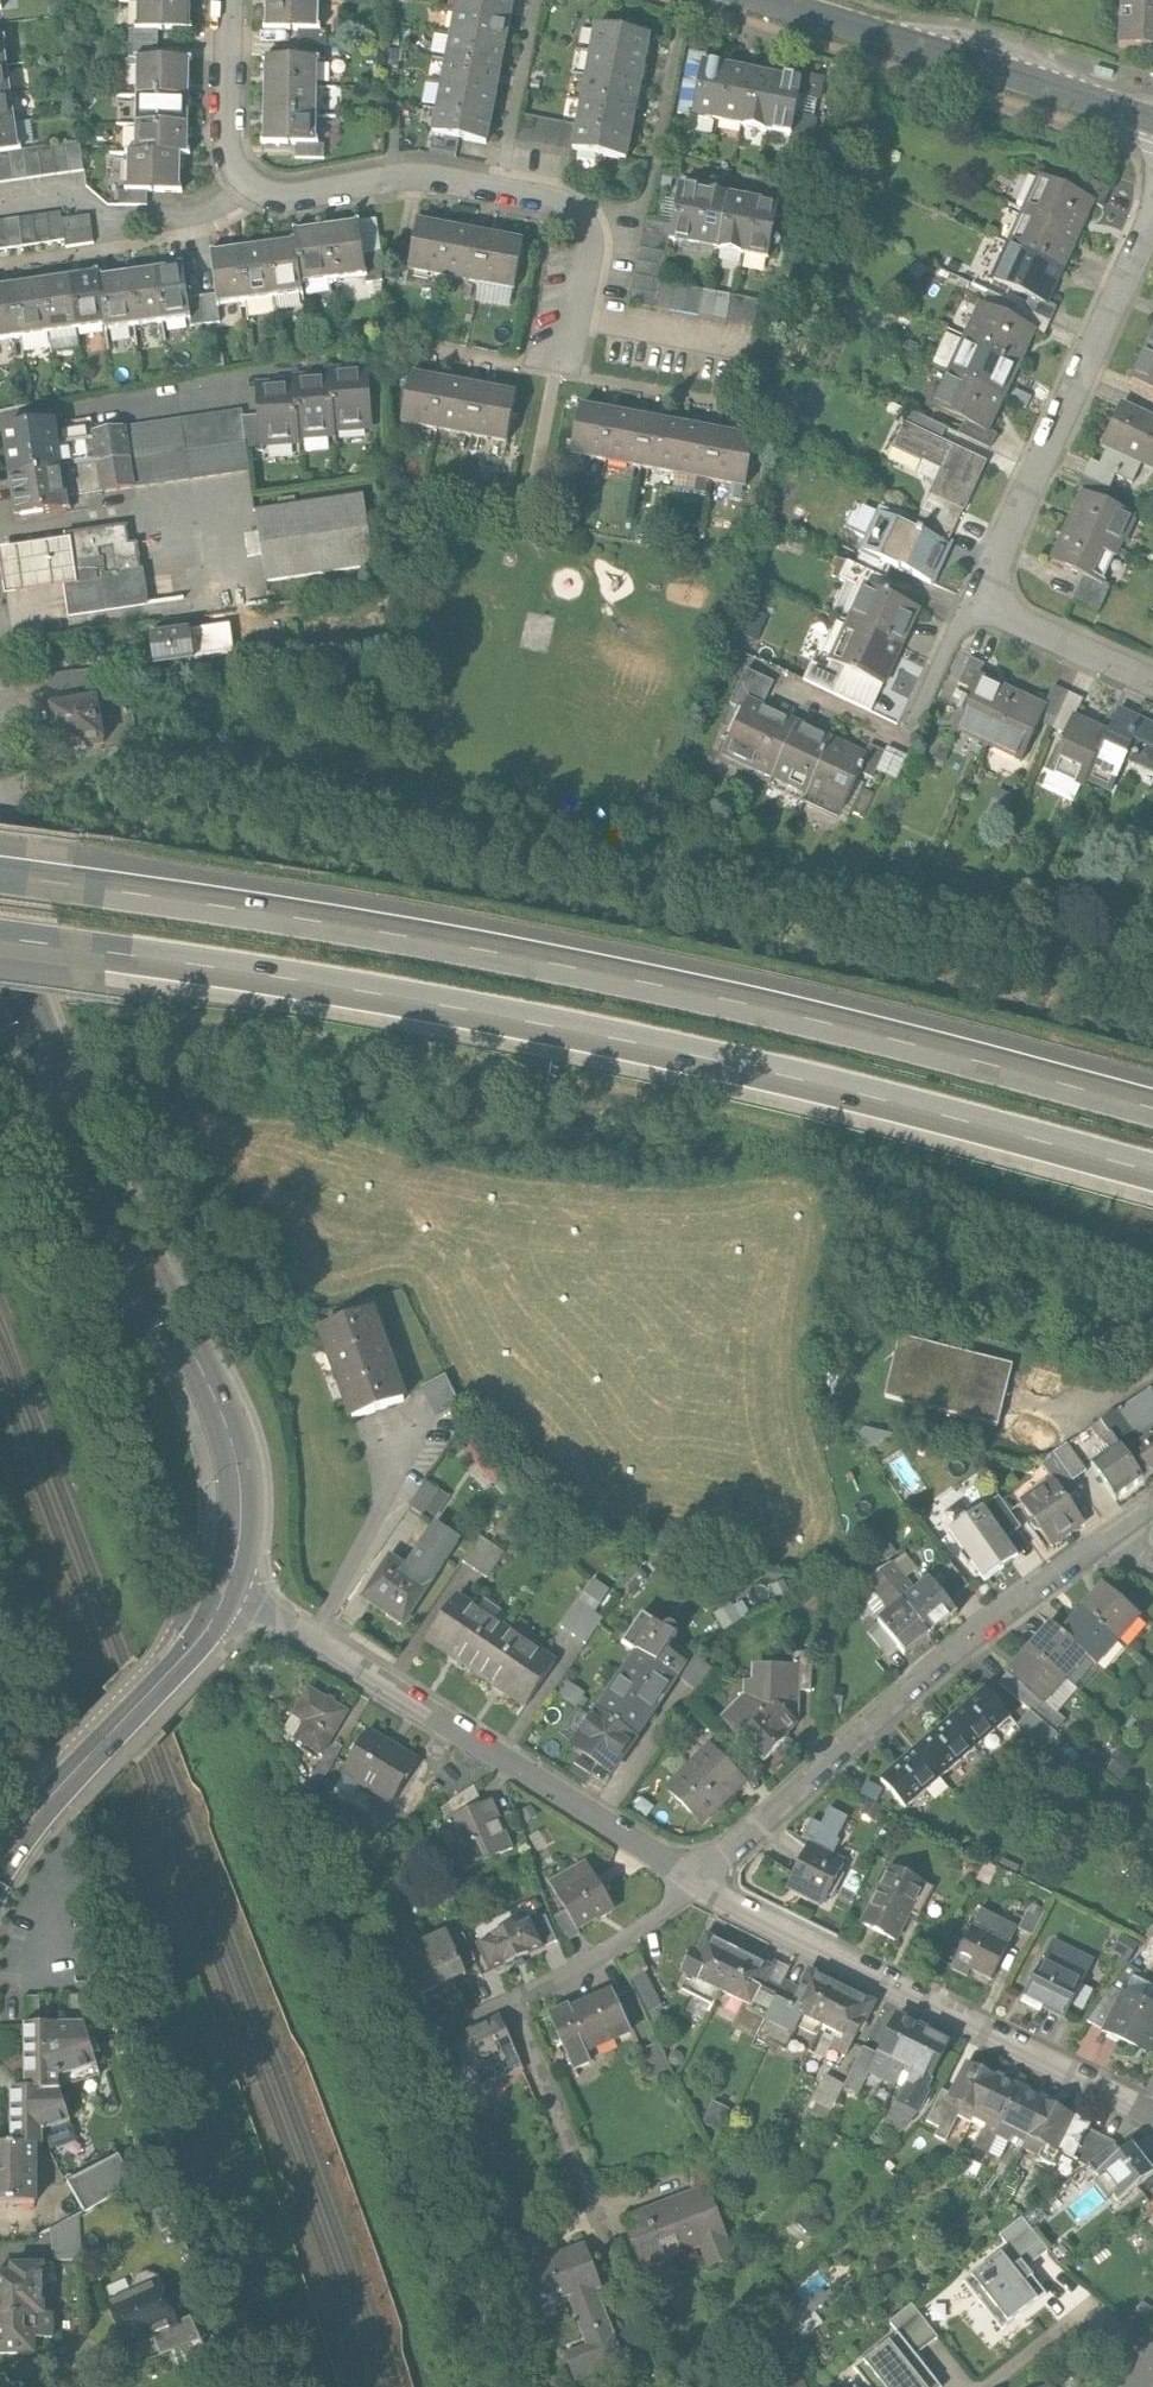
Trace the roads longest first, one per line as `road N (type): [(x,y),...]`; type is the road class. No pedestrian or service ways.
road 1 (motorway): [(0,942),(297,982),(532,1024),(833,1087),(1152,1168)]
road 2 (motorway): [(1152,1106),(853,1031),(537,965),(0,882)]
road 3 (secondary): [(0,915),(21,989),(81,1133),(144,1250),(233,1448),(240,1541),(225,1591)]
road 4 (residential): [(231,0),(228,131),(245,179),(289,191),(419,170),(549,193),(584,218),(589,248),(560,359)]
road 5 (residential): [(1122,1532),(971,1643),(729,1857),(693,1878)]
road 6 (residential): [(225,1591),(693,1878)]
road 7 (residential): [(693,1878),(1152,2115)]
road 8 (tertiary): [(1152,118),(768,0)]
road 9 (residential): [(1152,216),(1002,549)]
road 10 (secondary): [(0,1863),(55,1792),(200,1639),(225,1591)]
road 11 (residential): [(693,1878),(671,1910),(584,1965),(423,2044)]
road 12 (residential): [(1002,549),(997,599),(1031,630),(1152,682)]
road 13 (residential): [(1002,549),(899,751)]
road 14 (track): [(47,1801),(0,1689)]

